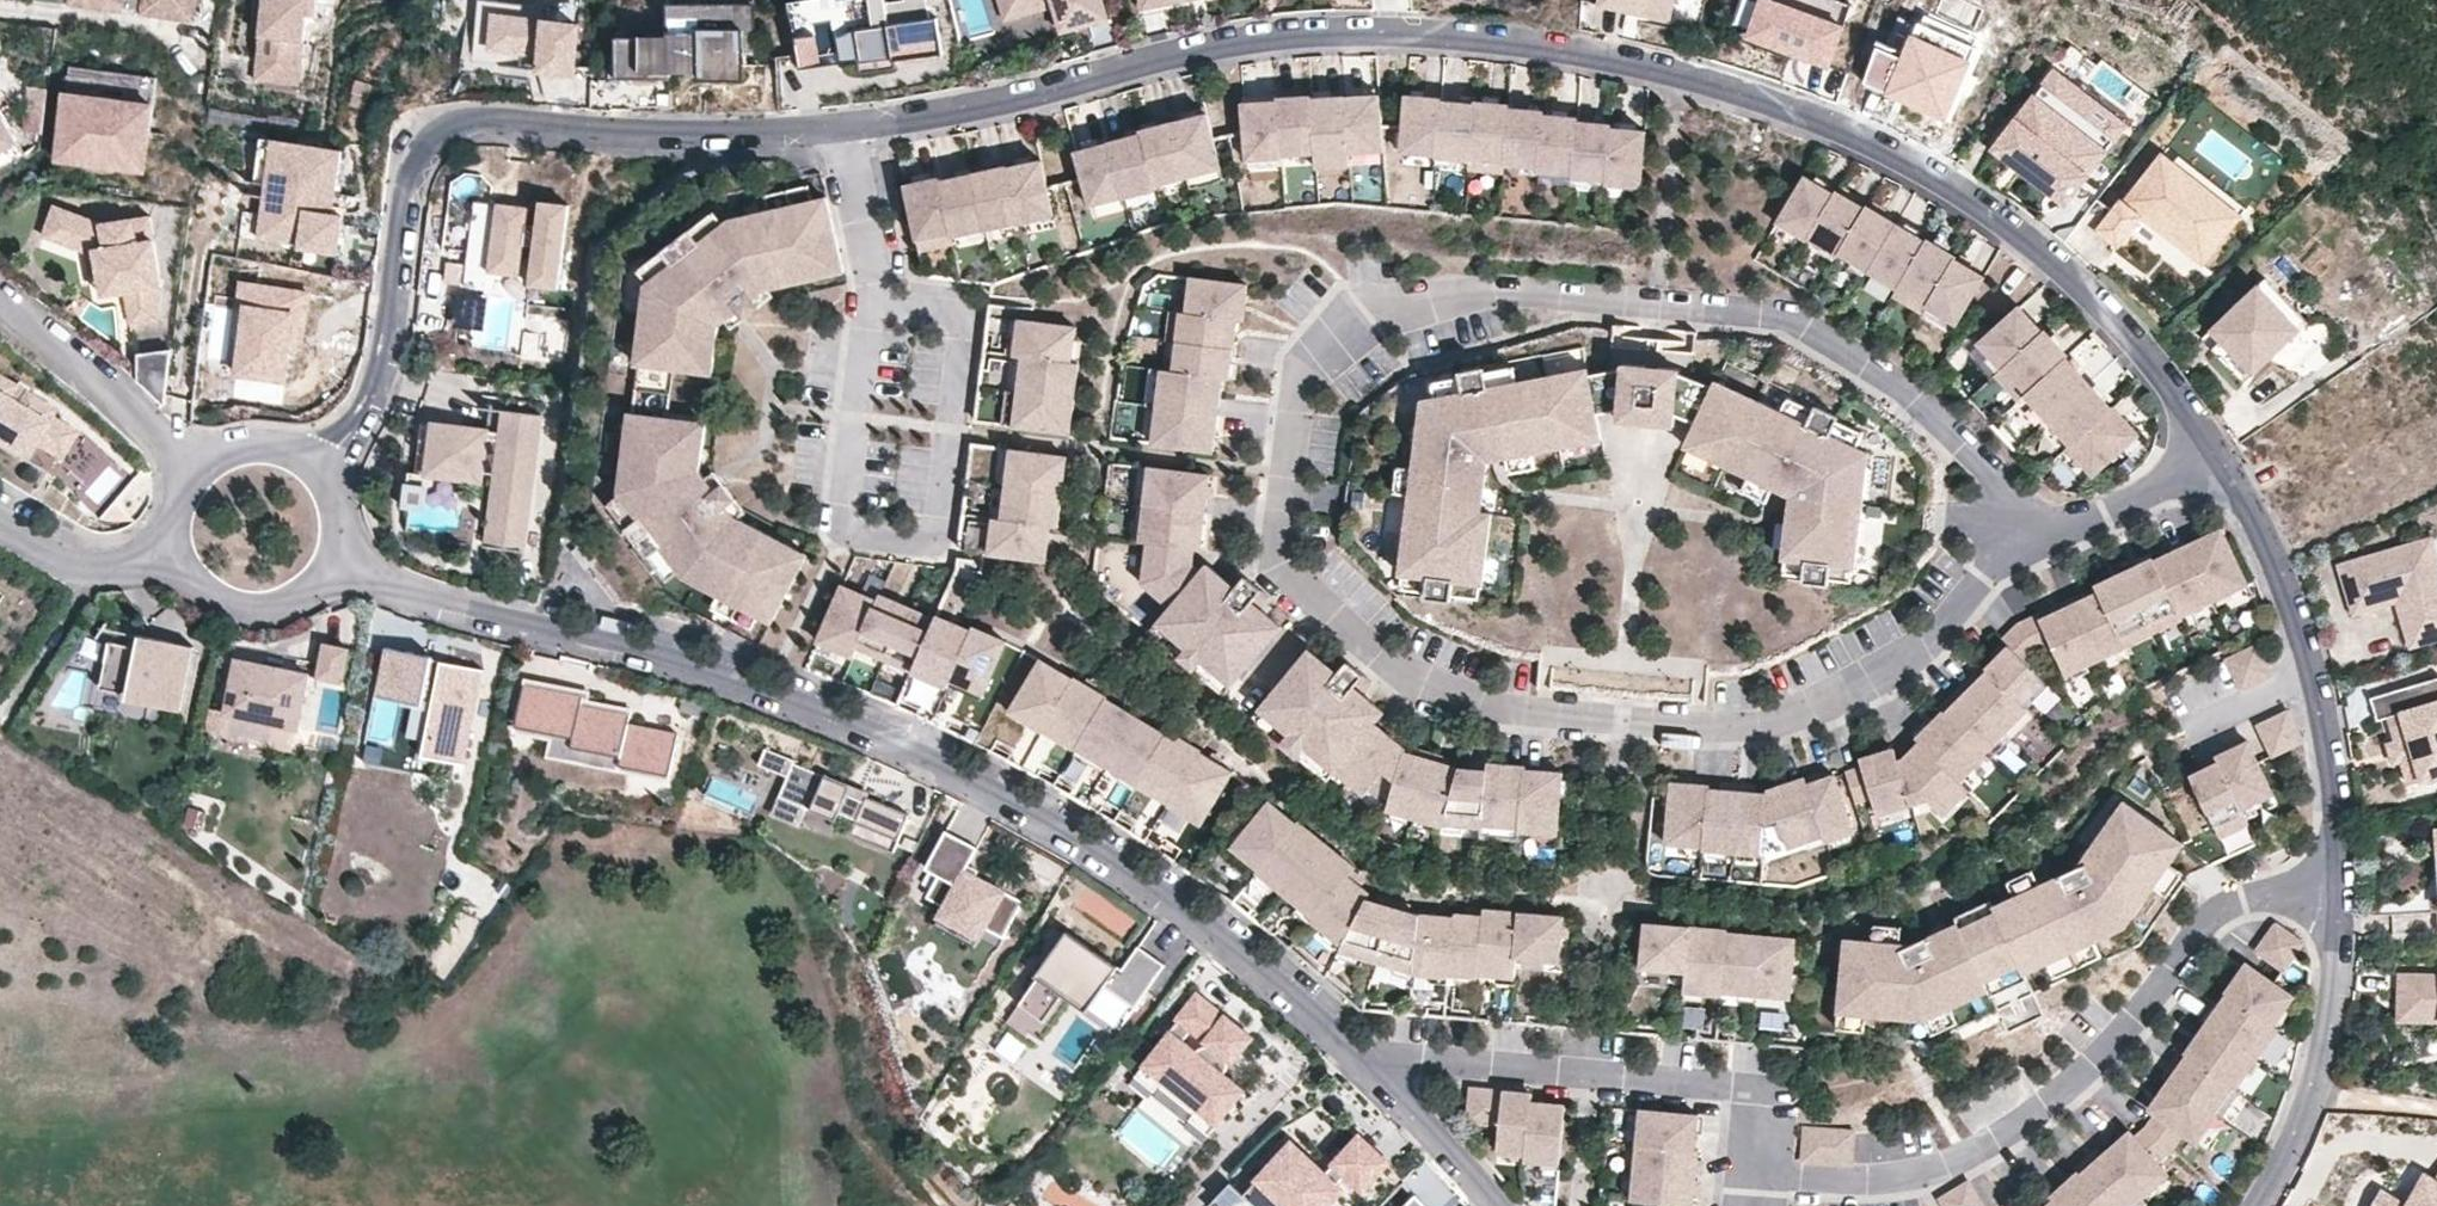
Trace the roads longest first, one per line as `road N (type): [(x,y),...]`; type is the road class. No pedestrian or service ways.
road 1 (residential): [(2035,540),(1983,577),(1928,638),(1867,681),(1758,724),(1697,726),(1524,710),(1434,685),(1361,643),(1281,559),(1300,373),(1347,330),(1390,307),(1458,294),(1785,313),(1926,399),(1997,471)]
road 2 (residential): [(2217,448),(2103,310),(2009,228),(1829,130),(1639,69),(1500,44),(1297,39),(1219,49),(1017,104),(845,127)]
road 3 (residential): [(335,563),(482,610),(726,670),(950,760),(1120,860),(1236,943),(1376,1062)]
road 4 (residential): [(1376,1062),(1417,1055),(1759,1085),(1752,1174),(1923,1173),(1994,1143),(2057,1099),(2120,1037),(2201,926),(2248,896),(2336,892)]
road 5 (residential): [(845,127),(694,129),(464,112),(439,126),(407,180),(380,368),(315,469)]
road 6 (residential): [(874,299),(843,530),(935,544),(964,310)]
road 7 (residential): [(2336,892),(2325,730),(2278,578),(2217,448)]
road 8 (residential): [(2250,1205),(2305,1102),(2325,1034),(2336,892)]
road 9 (residential): [(205,468),(0,292)]
road 10 (residential): [(2217,448),(2185,474),(2035,540)]
road 11 (residential): [(0,526),(84,570),(182,555)]
road 12 (residential): [(182,555),(195,579),(241,609),(296,603),(335,563)]
road 13 (residential): [(1376,1062),(1506,1205)]
road 14 (residential): [(845,127),(874,299)]

